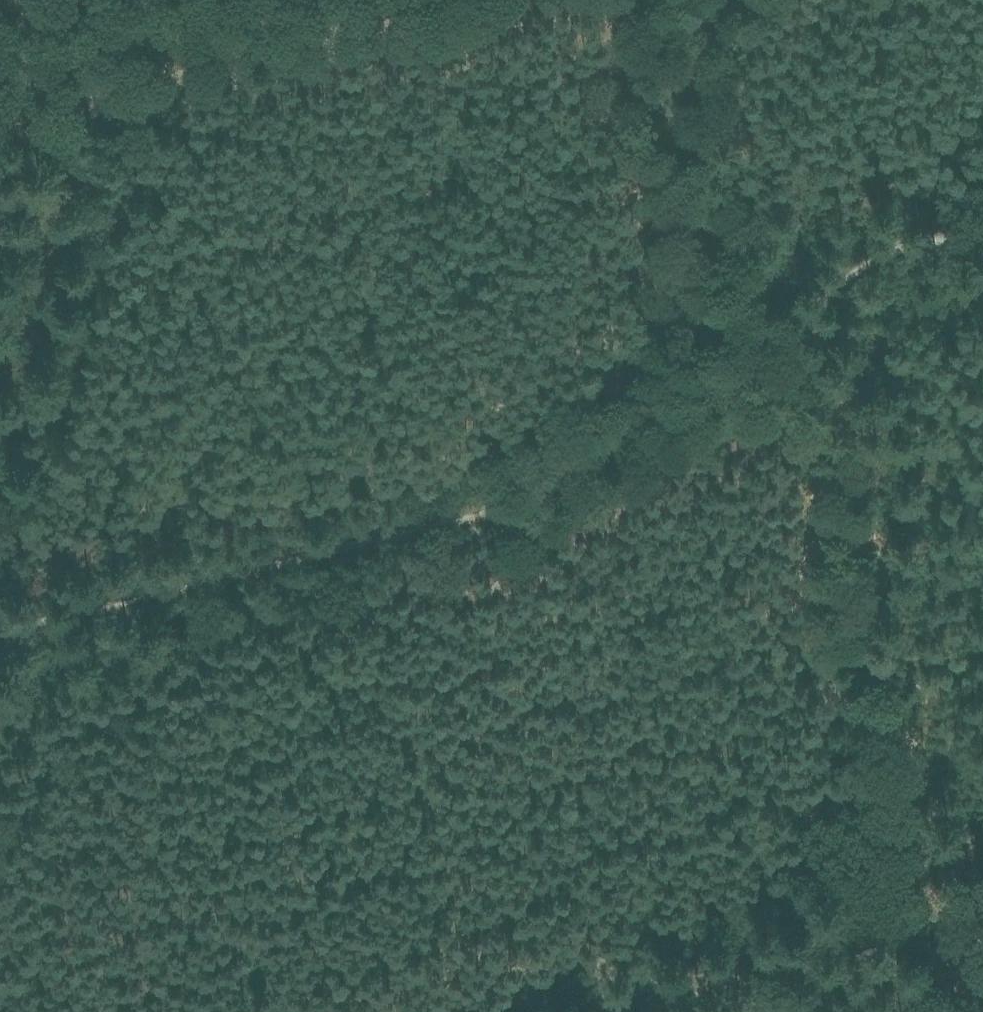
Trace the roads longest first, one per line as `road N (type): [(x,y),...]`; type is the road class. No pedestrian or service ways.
road 1 (track): [(0,623),(512,499),(819,284),(905,244),(982,230)]
road 2 (tertiary): [(0,62),(255,0)]
road 3 (track): [(767,319),(820,388),(840,443)]

